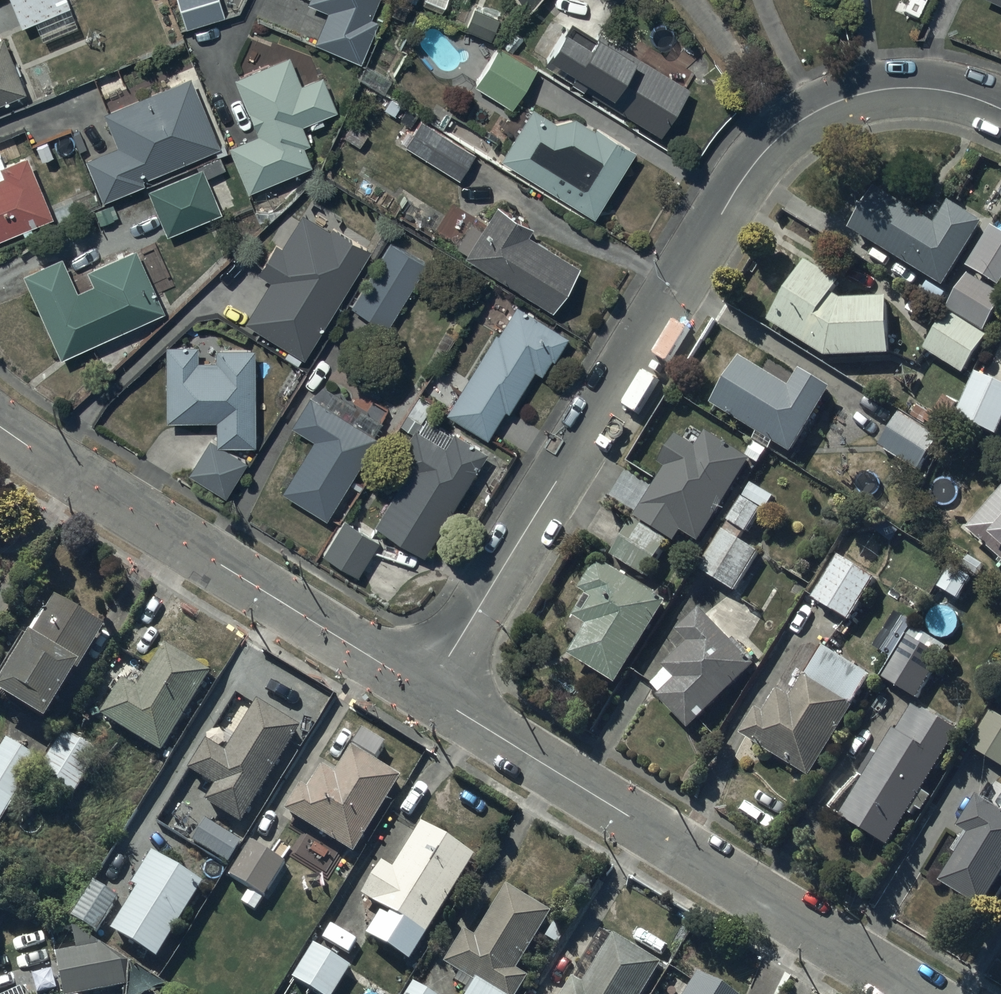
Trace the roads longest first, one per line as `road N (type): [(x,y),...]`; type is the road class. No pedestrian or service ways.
road 1 (residential): [(428,691),(765,149),(835,102),(878,88),(928,87),(1000,103)]
road 2 (residential): [(428,691),(919,993)]
road 3 (residential): [(0,429),(428,691)]

